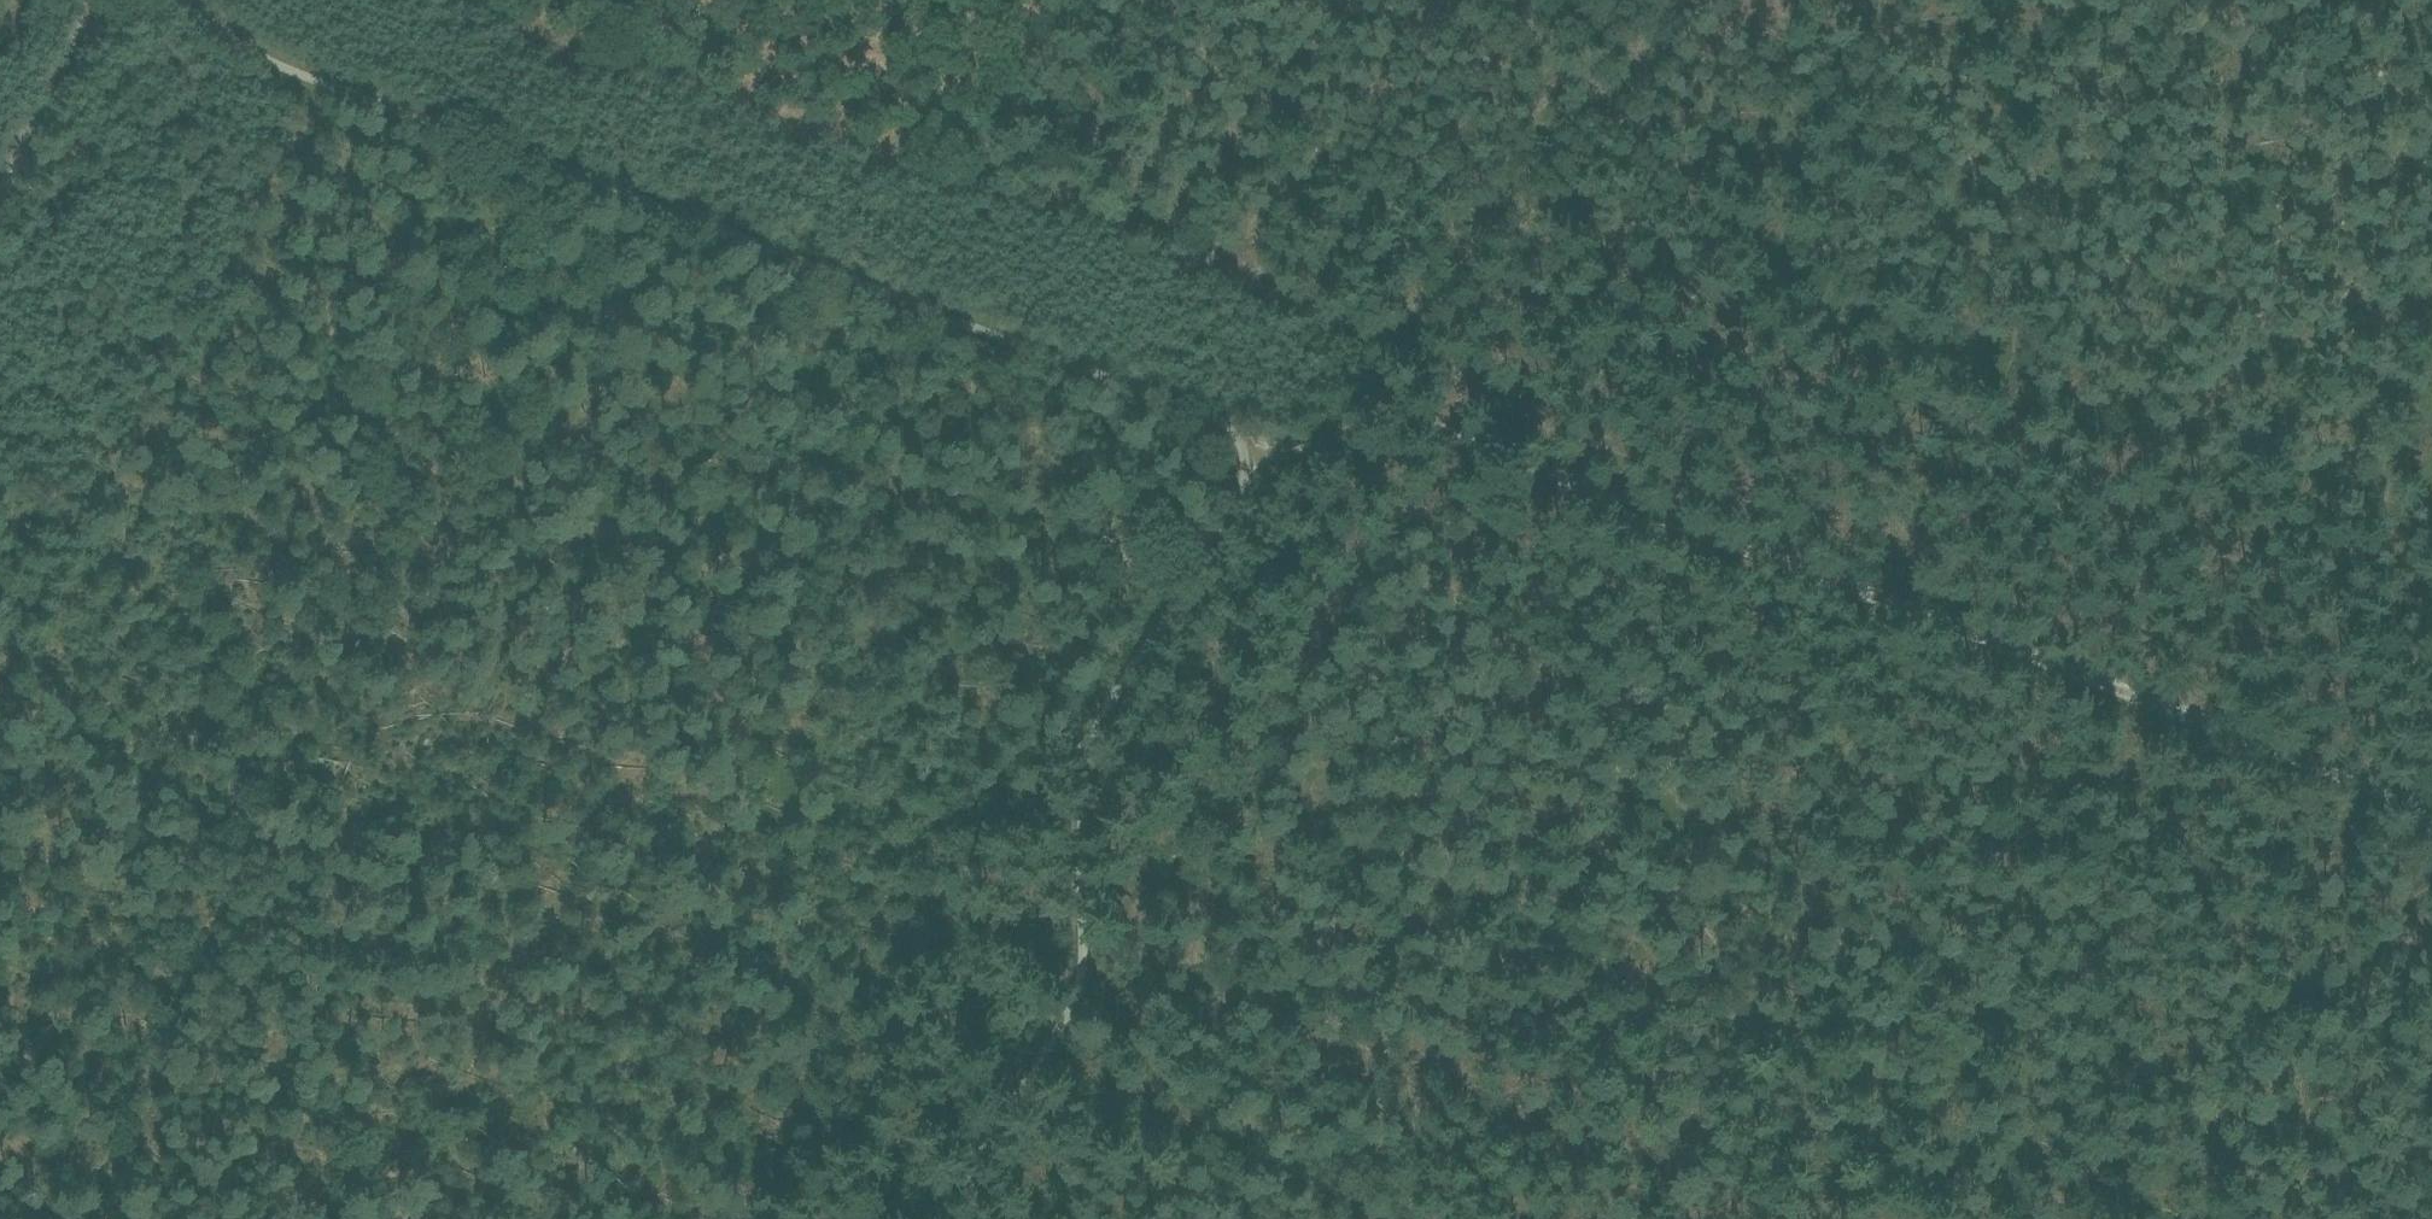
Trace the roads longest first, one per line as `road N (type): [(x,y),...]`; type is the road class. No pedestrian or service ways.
road 1 (track): [(2431,831),(1372,426),(1332,457),(1266,443)]
road 2 (track): [(0,163),(68,54),(88,0)]

